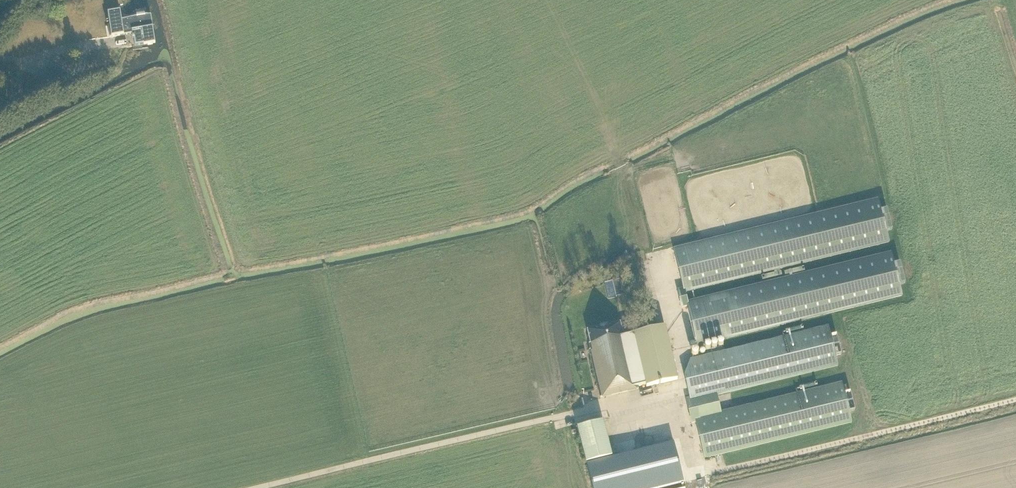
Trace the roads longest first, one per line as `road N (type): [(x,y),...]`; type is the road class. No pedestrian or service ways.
road 1 (residential): [(284,487),(566,417)]

